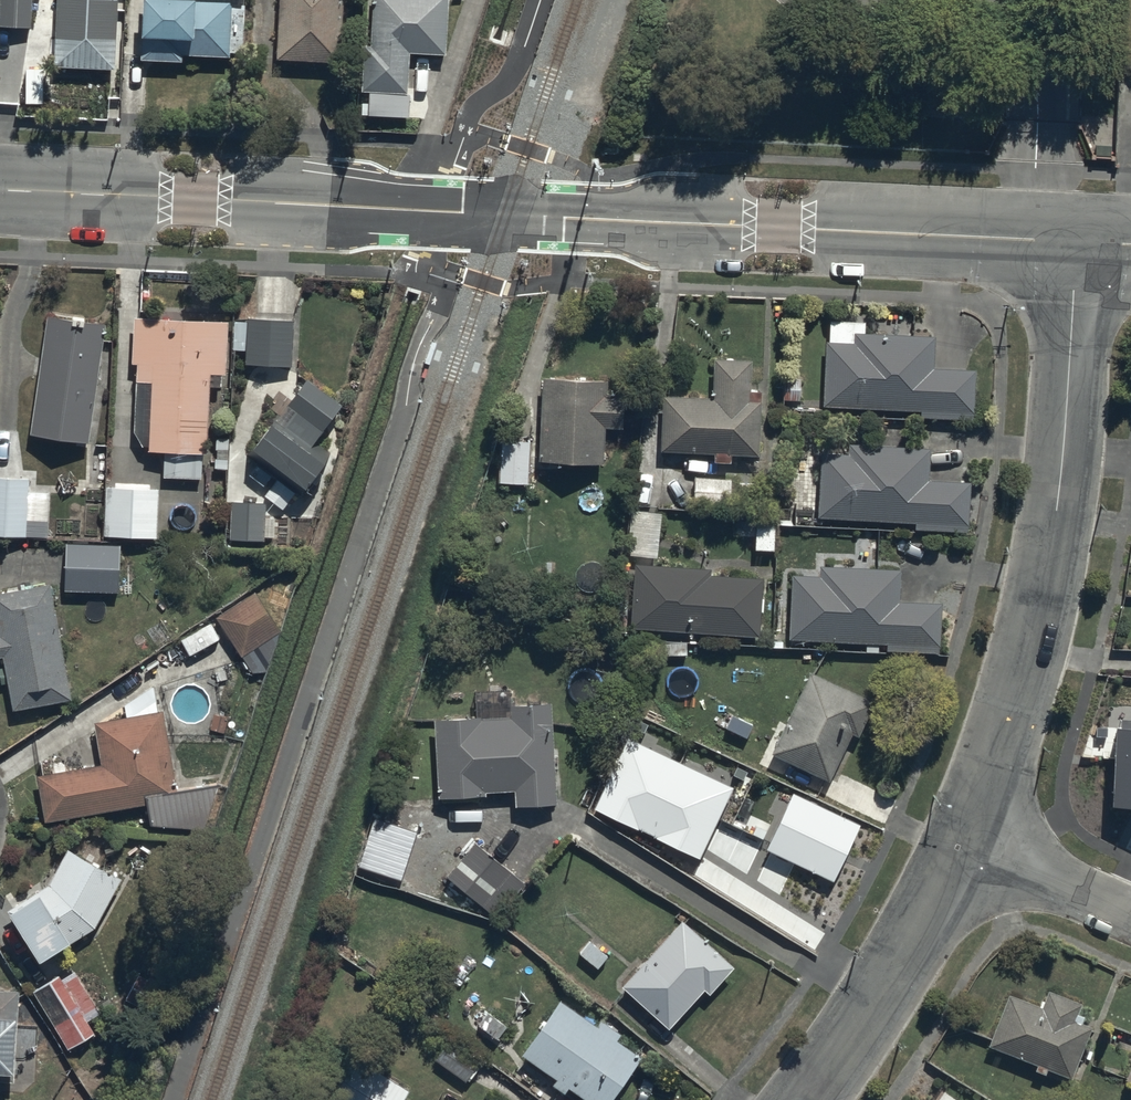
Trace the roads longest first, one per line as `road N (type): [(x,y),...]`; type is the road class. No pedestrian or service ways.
road 1 (unclassified): [(1079,239),(0,188)]
road 2 (residential): [(972,850),(1043,628),(1079,239)]
road 3 (residential): [(801,1099),(911,958),(972,850)]
road 4 (residential): [(972,850),(1130,914)]

